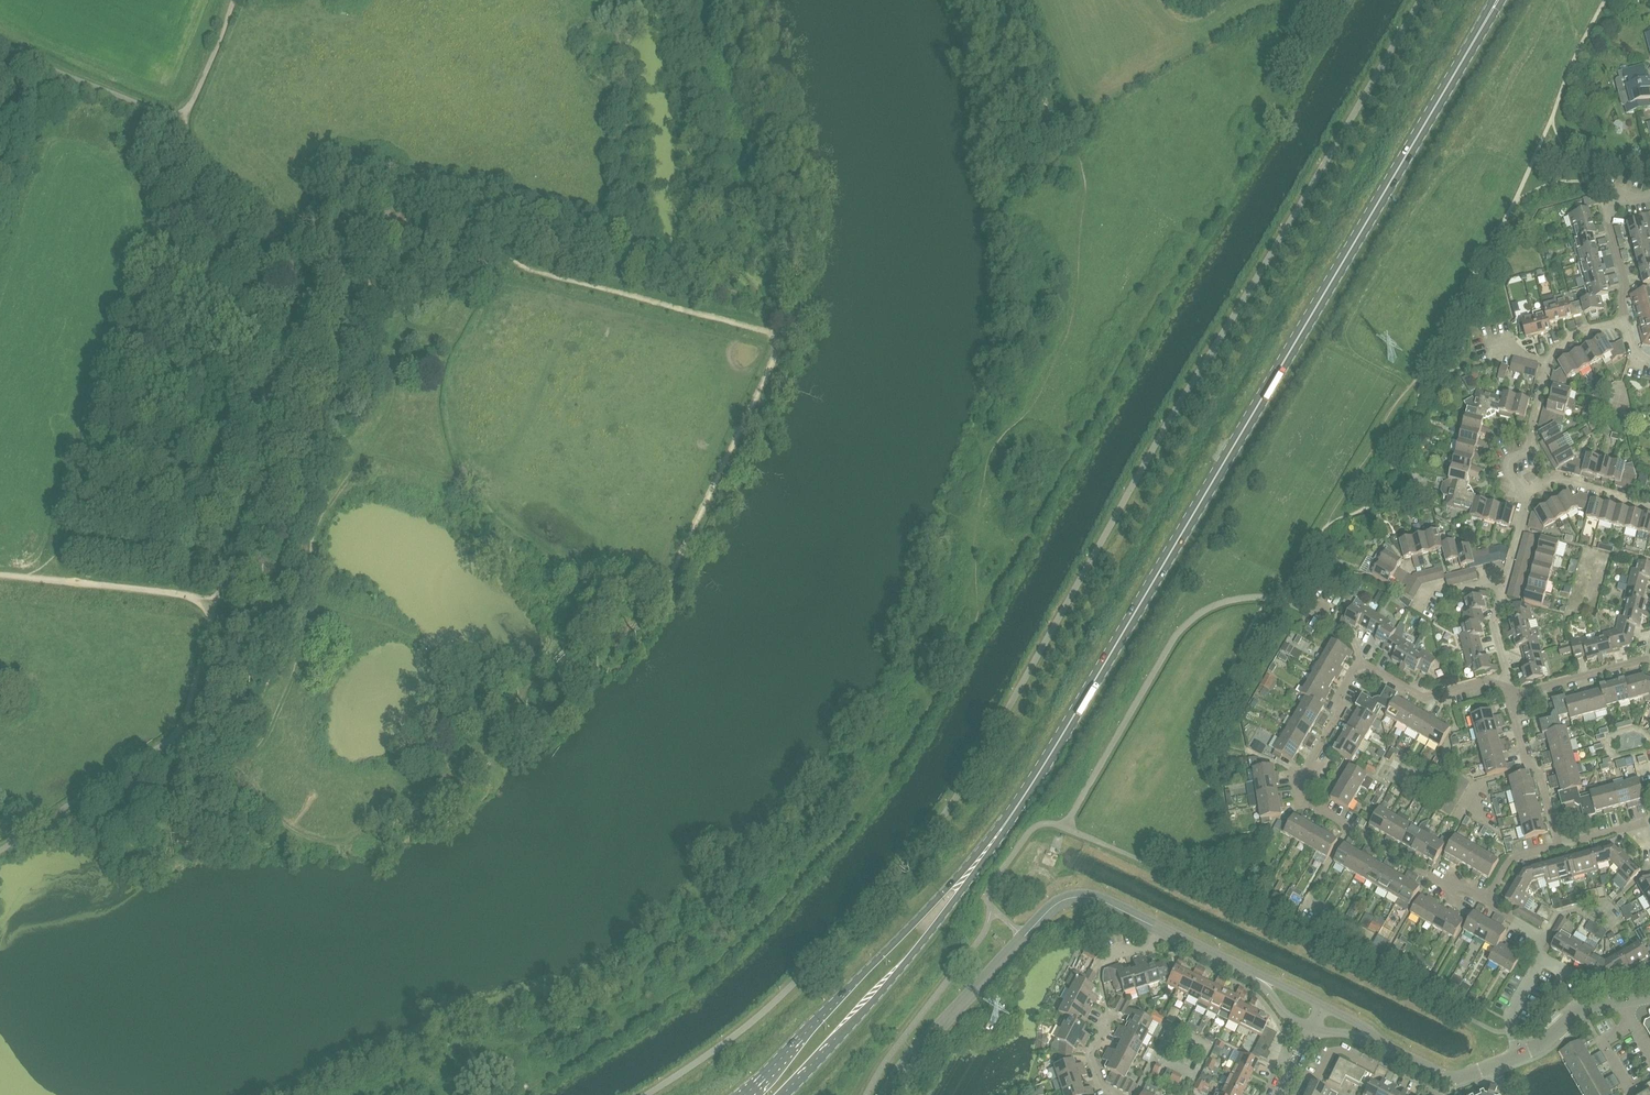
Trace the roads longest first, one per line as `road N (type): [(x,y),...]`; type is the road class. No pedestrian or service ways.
road 1 (primary): [(1483,29),(1026,794)]
road 2 (track): [(228,551),(291,299),(293,260),(280,231),(209,161),(180,110)]
road 3 (primary): [(1026,794),(746,1094)]
road 4 (primary): [(787,1094),(926,937),(1026,794)]
road 5 (unclassified): [(1160,929),(1093,897),(1058,903),(904,1067),(887,1094)]
road 6 (residential): [(1487,898),(1454,878),(1442,883),(1304,800),(1308,766),(1358,661)]
road 7 (track): [(0,851),(175,733)]
road 8 (residential): [(1511,689),(1527,766),(1539,772),(1558,845)]
road 9 (residential): [(1135,1094),(1156,1056),(1194,1075),(1209,1044),(1167,1024)]
road 10 (residential): [(1511,689),(1488,680),(1424,697),(1358,661)]
road 11 (residential): [(1526,493),(1508,465),(1531,446),(1550,360)]
road 12 (residential): [(1511,689),(1521,693),(1649,658)]
road 13 (track): [(175,733),(216,598)]
road 14 (residential): [(1649,506),(1565,480),(1526,493)]
road 15 (residential): [(1292,1066),(1318,1078),(1340,1050),(1374,1067),(1384,1047)]
road 16 (track): [(180,110),(191,102),(233,0)]

